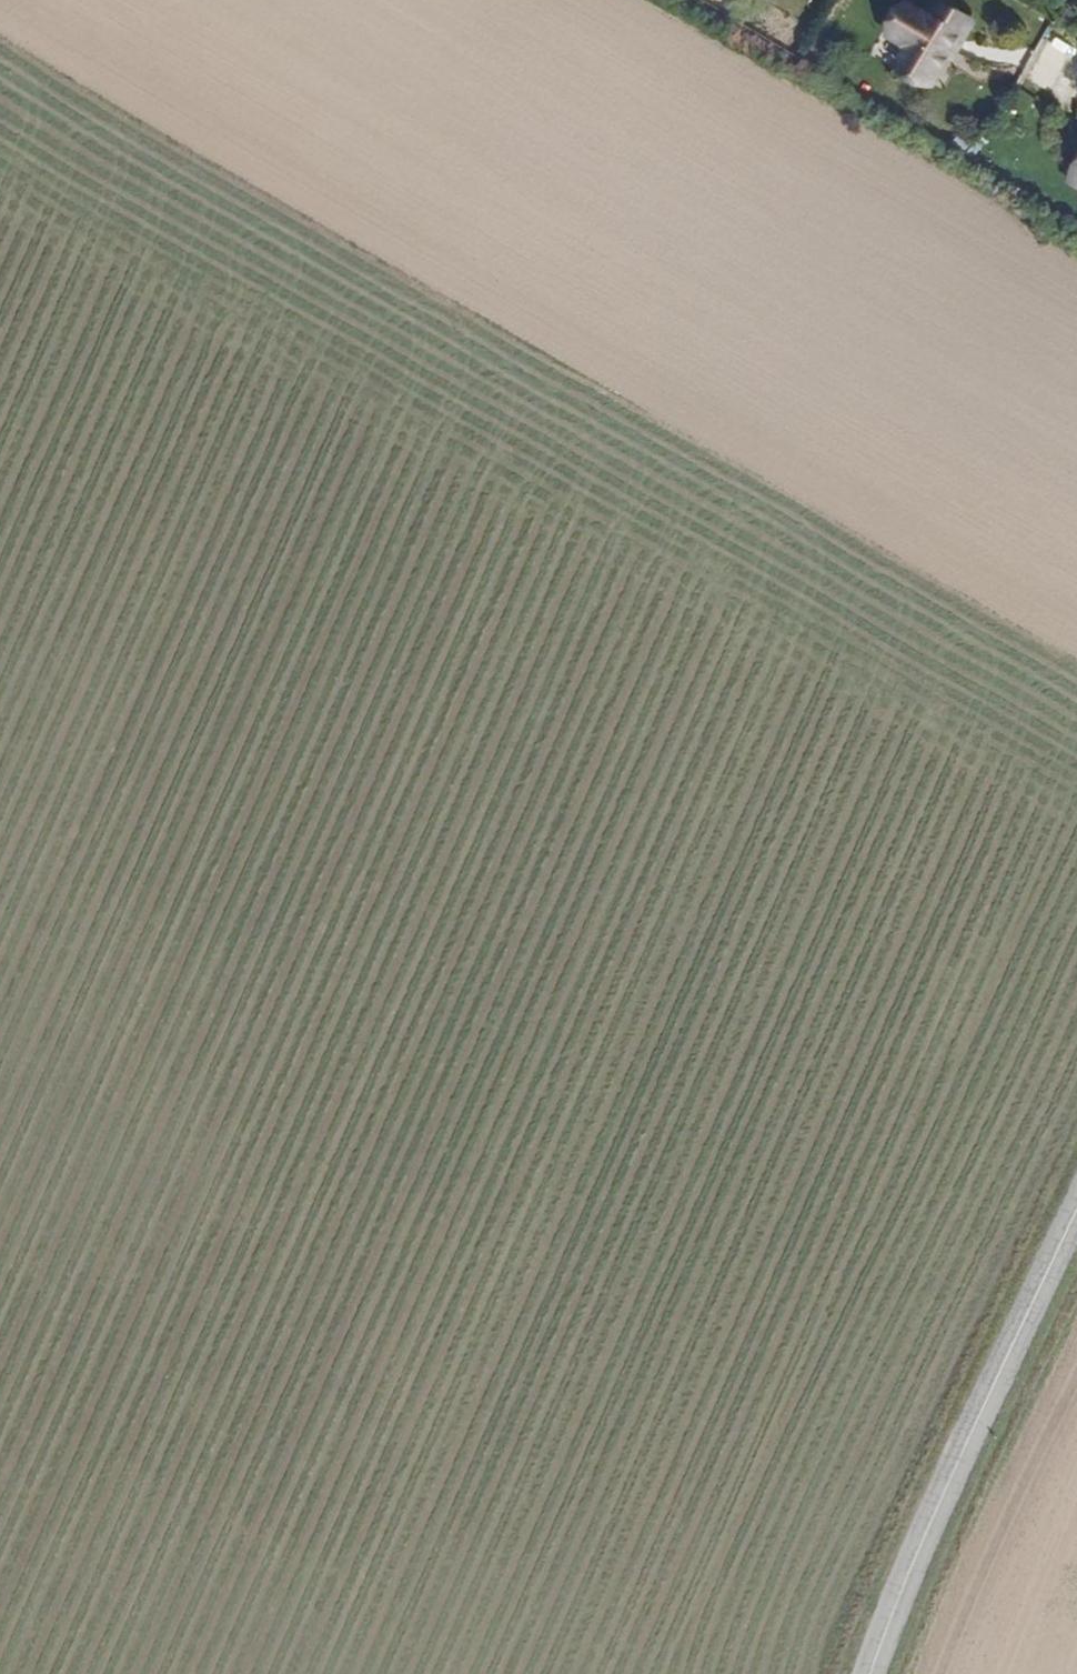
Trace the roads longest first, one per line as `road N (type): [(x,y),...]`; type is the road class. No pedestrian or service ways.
road 1 (secondary): [(872,1673),(905,1578),(1076,1235)]

